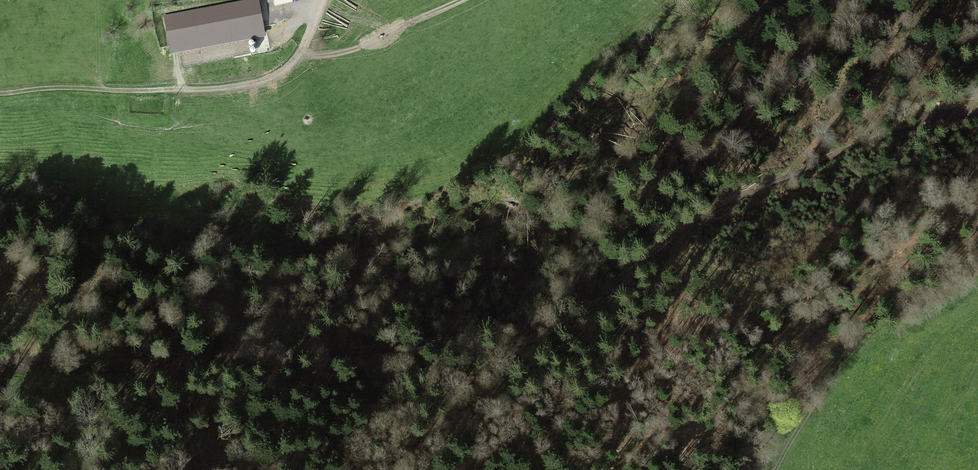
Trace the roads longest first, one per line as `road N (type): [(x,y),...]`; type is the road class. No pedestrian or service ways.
road 1 (track): [(0,370),(528,341),(589,312),(717,204),(911,129),(977,117)]
road 2 (track): [(0,94),(234,89),(270,78),(294,64),(322,0)]
road 3 (track): [(691,223),(622,356),(463,469)]
road 4 (track): [(977,265),(872,328),(778,469)]

